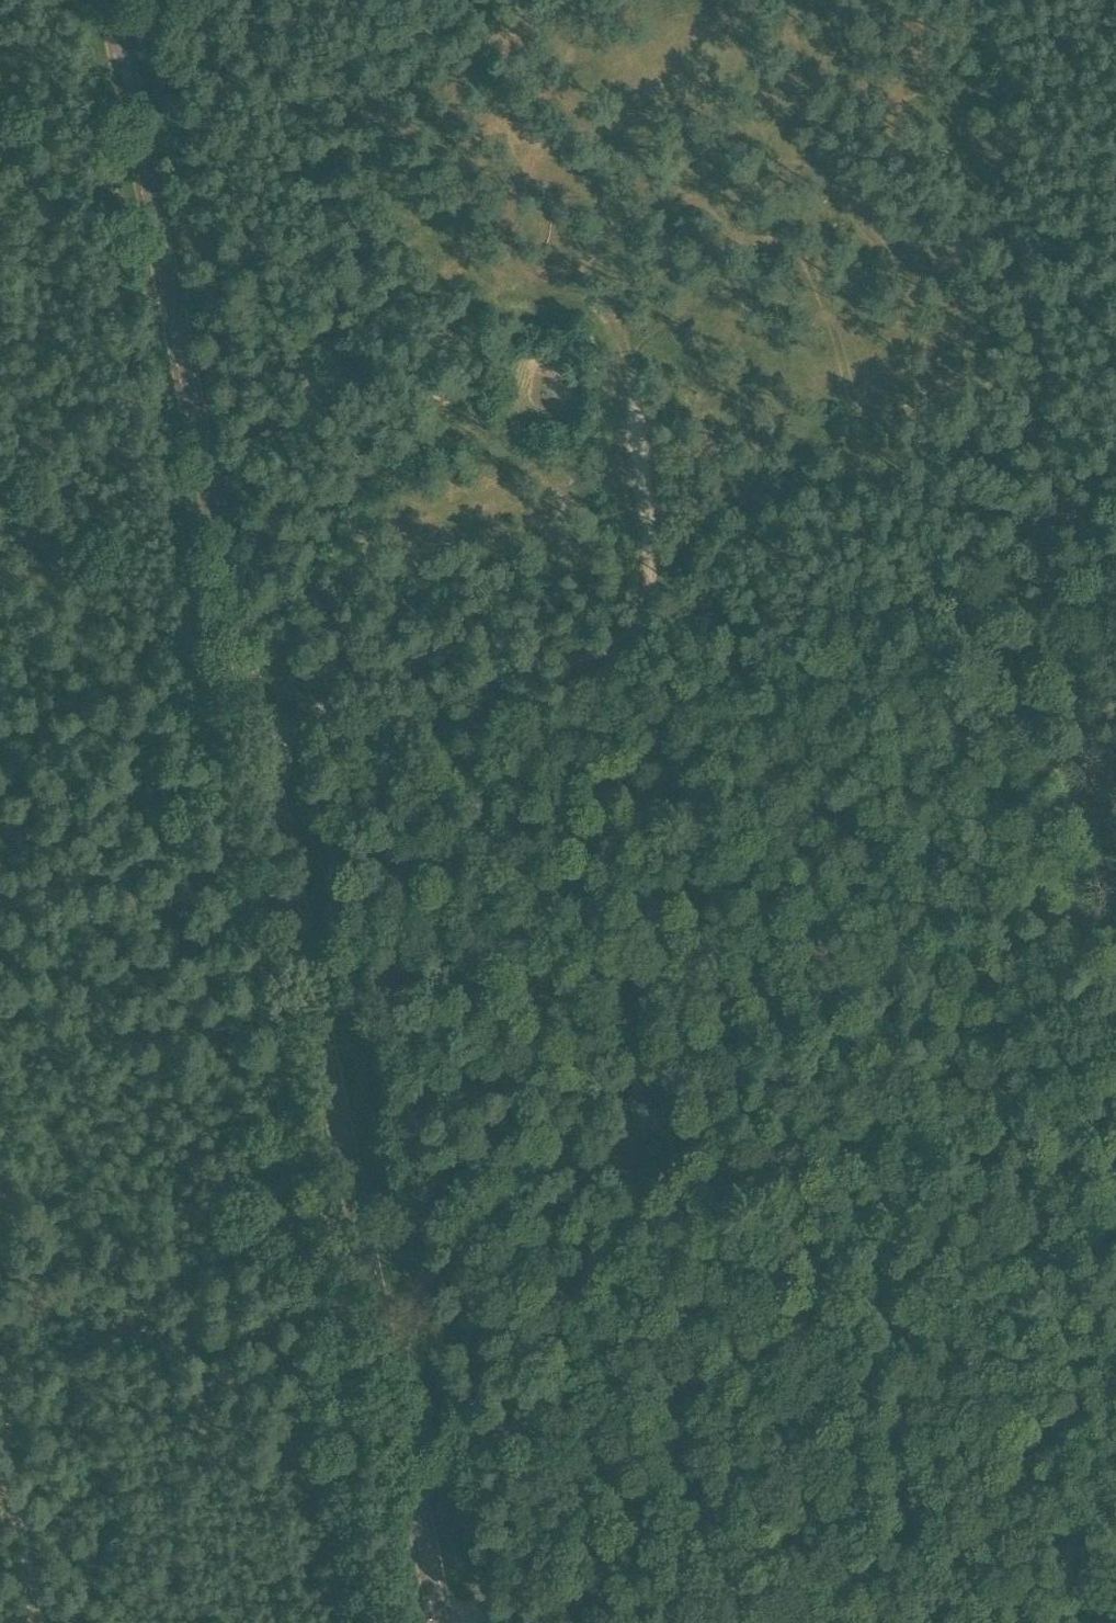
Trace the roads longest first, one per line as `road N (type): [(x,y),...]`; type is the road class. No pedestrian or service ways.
road 1 (secondary): [(441,1622),(110,0)]
road 2 (track): [(974,0),(1059,518),(1077,793),(1115,891)]
road 3 (track): [(263,751),(1115,505)]
road 4 (track): [(377,1304),(426,1275),(606,1095),(659,1059),(769,1012),(1069,919),(1115,894)]
road 5 (track): [(1115,1551),(1032,1553),(481,1614)]
road 6 (track): [(626,642),(647,602),(651,560),(631,400)]
road 7 (track): [(36,1622),(0,1430)]

